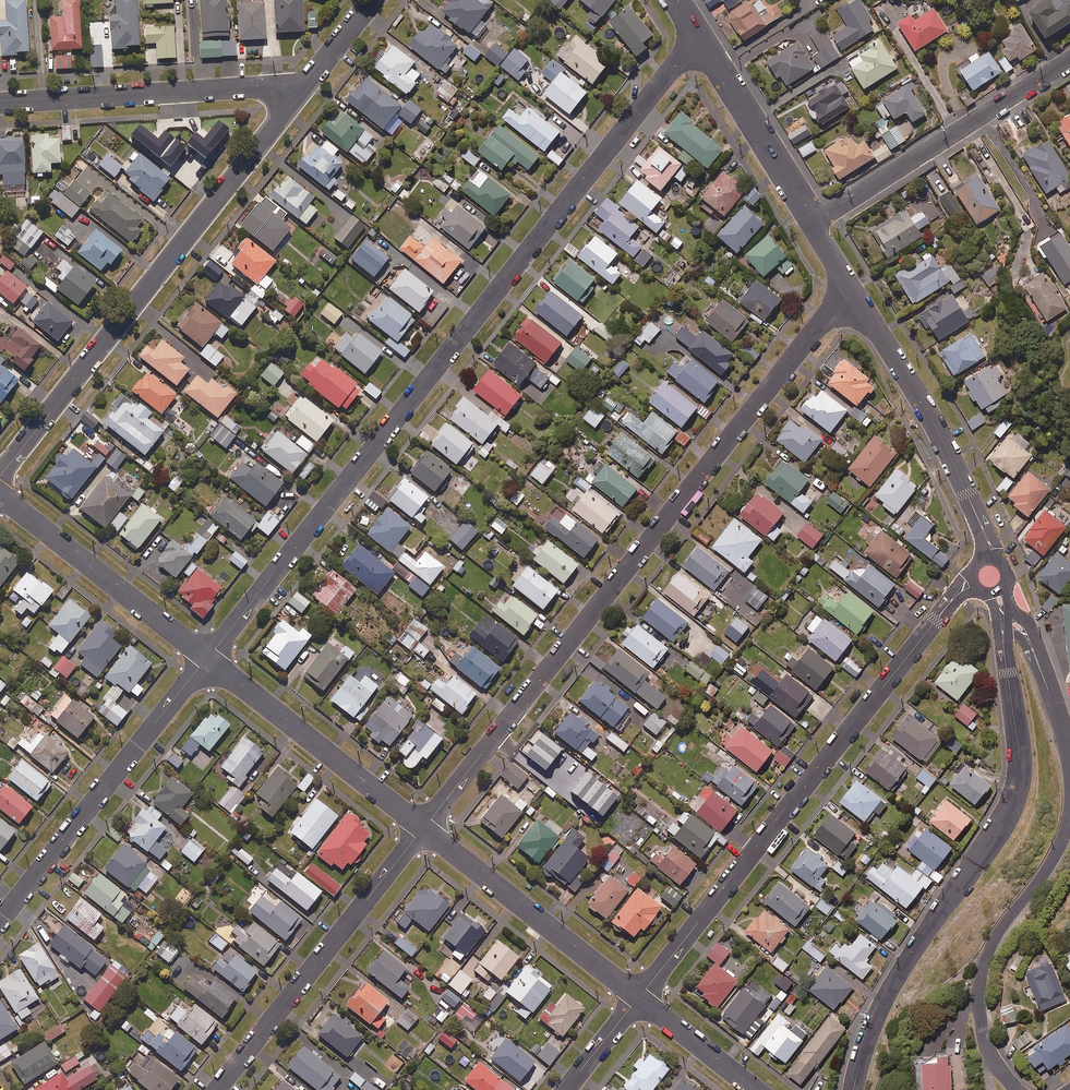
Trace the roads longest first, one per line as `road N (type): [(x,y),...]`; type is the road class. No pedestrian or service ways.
road 1 (residential): [(697,35),(207,659)]
road 2 (residential): [(848,286),(423,829)]
road 3 (residential): [(638,998),(974,581)]
road 4 (residential): [(854,1089),(891,989),(1017,796),(1020,754),(1002,621)]
road 5 (residential): [(0,476),(306,84)]
road 6 (residential): [(207,659),(0,921)]
road 7 (residential): [(423,829),(217,1089)]
road 8 (residential): [(991,558),(943,441),(848,286)]
road 9 (residential): [(1069,816),(1047,870),(991,946),(979,988),(985,1045),(1017,1089)]
road 10 (residential): [(306,84),(0,104)]
road 11 (residential): [(1069,59),(813,222)]
road 12 (residential): [(207,659),(423,829)]
road 13 (residential): [(423,829),(638,998)]
road 14 (residential): [(0,494),(207,659)]
road 15 (residential): [(813,222),(697,35)]
road 16 (residential): [(1002,621),(1029,640),(1069,758)]
road 17 (residential): [(638,998),(756,1089)]

